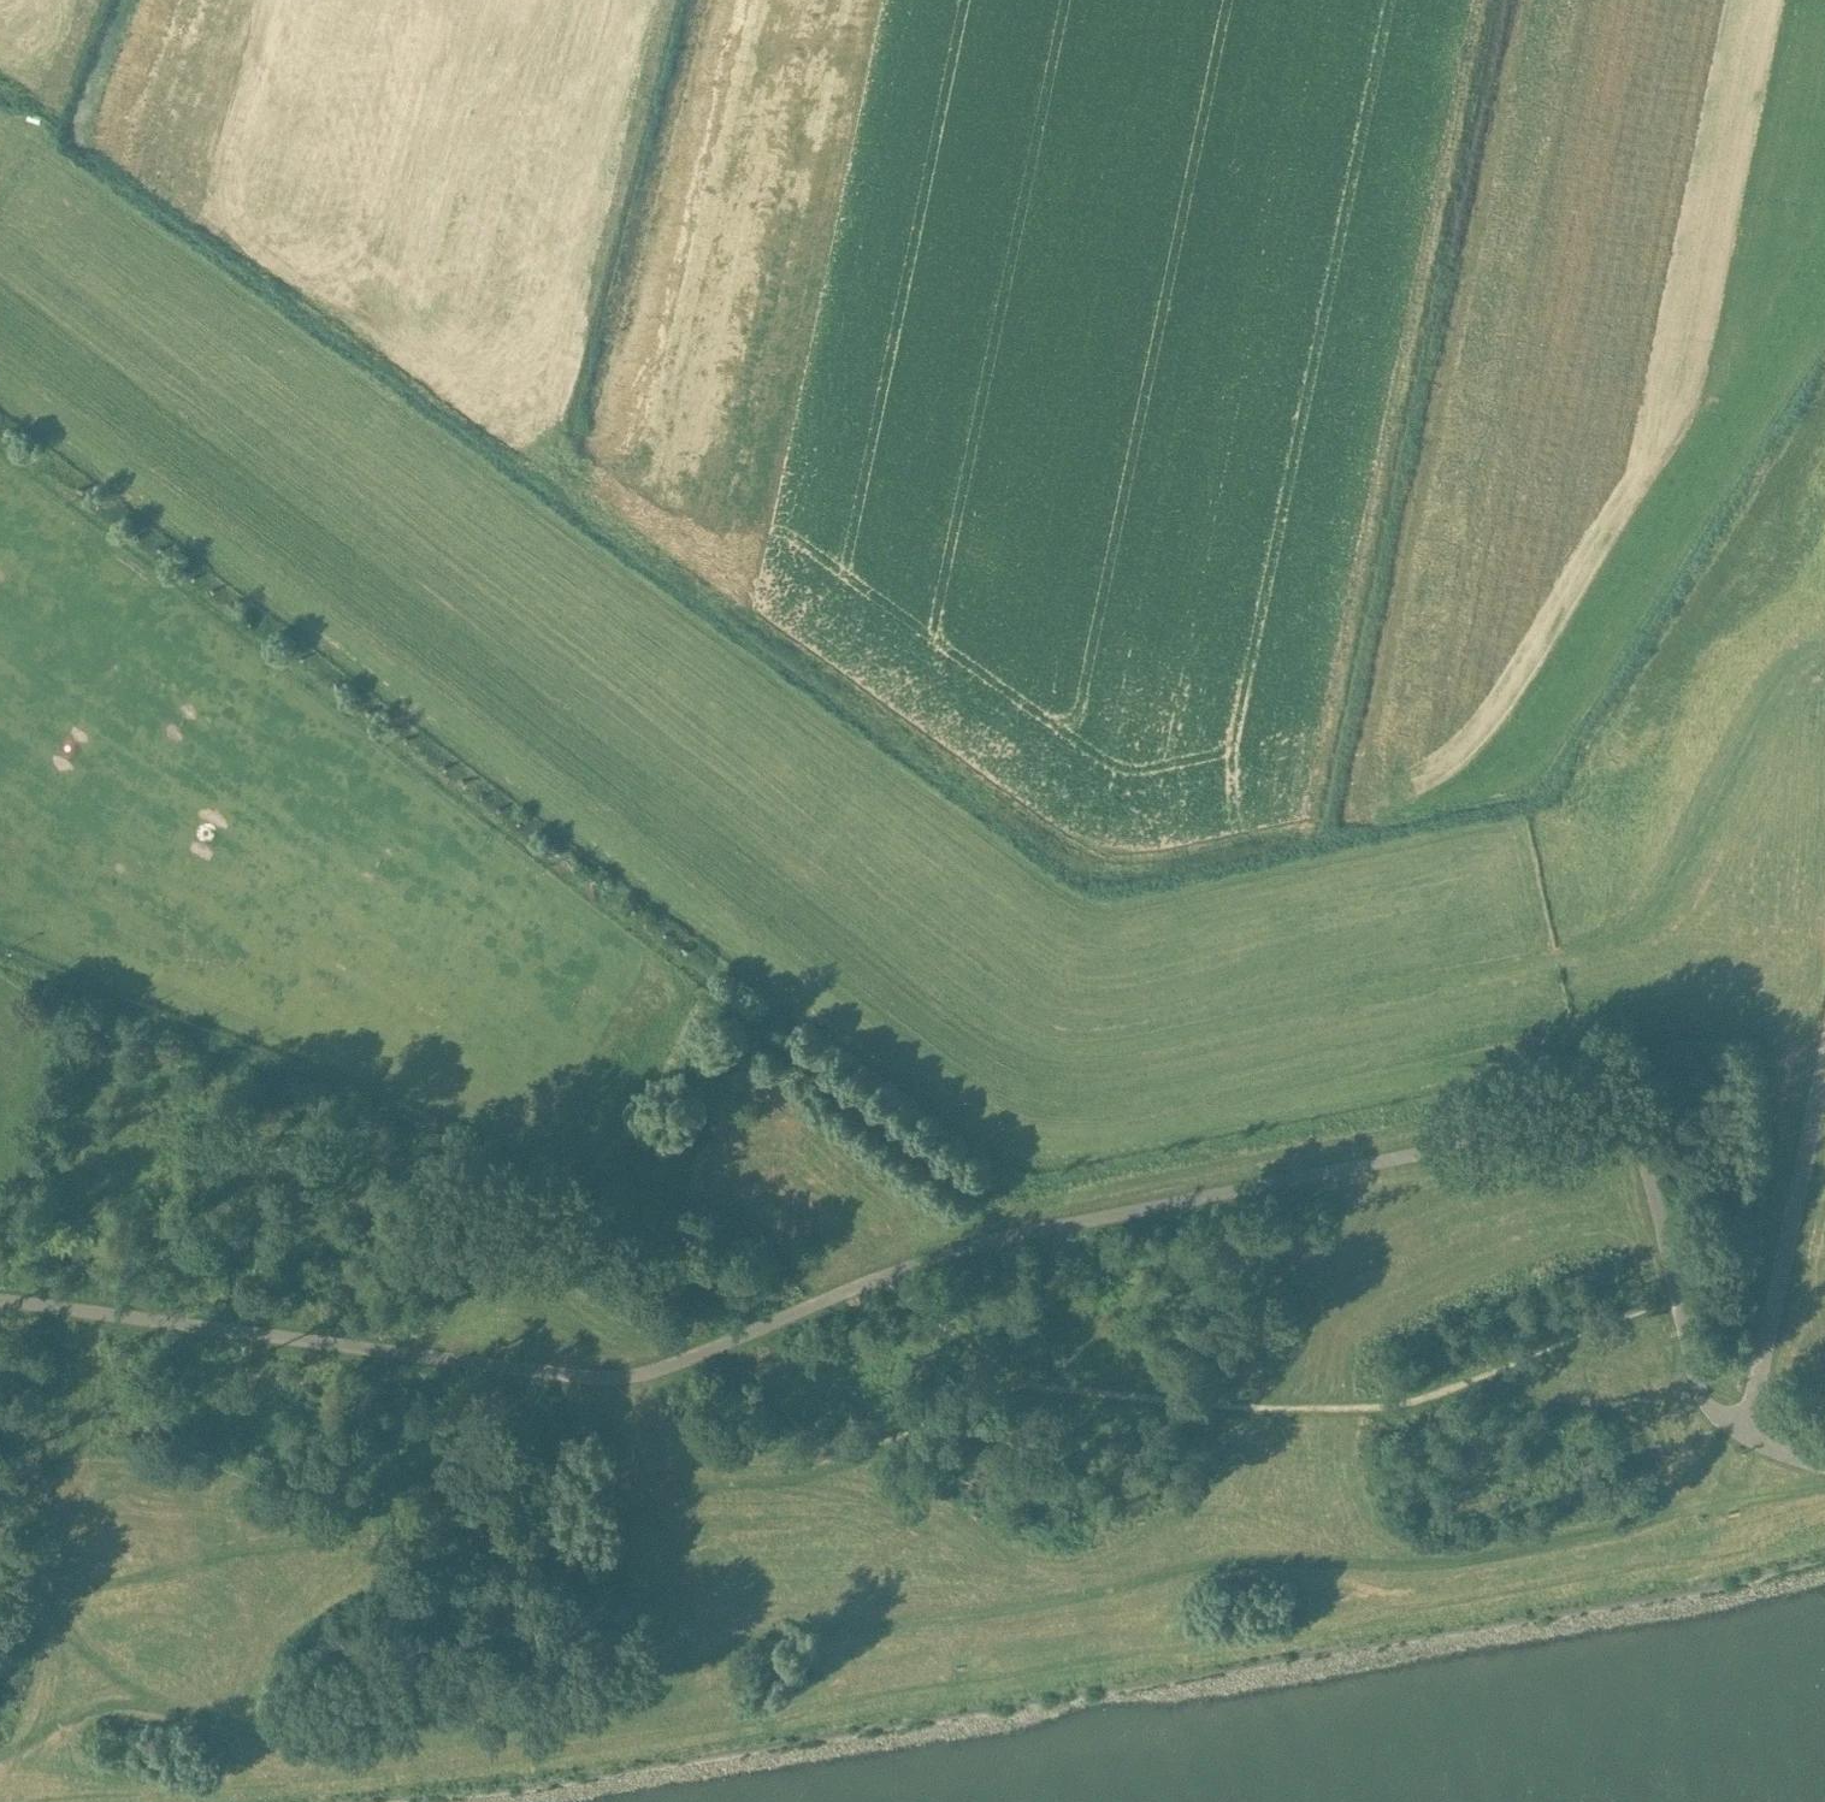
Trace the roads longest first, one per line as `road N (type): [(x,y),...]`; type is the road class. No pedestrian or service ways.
road 1 (track): [(1598,953),(1629,942),(1652,914),(1799,666),(1824,649)]

